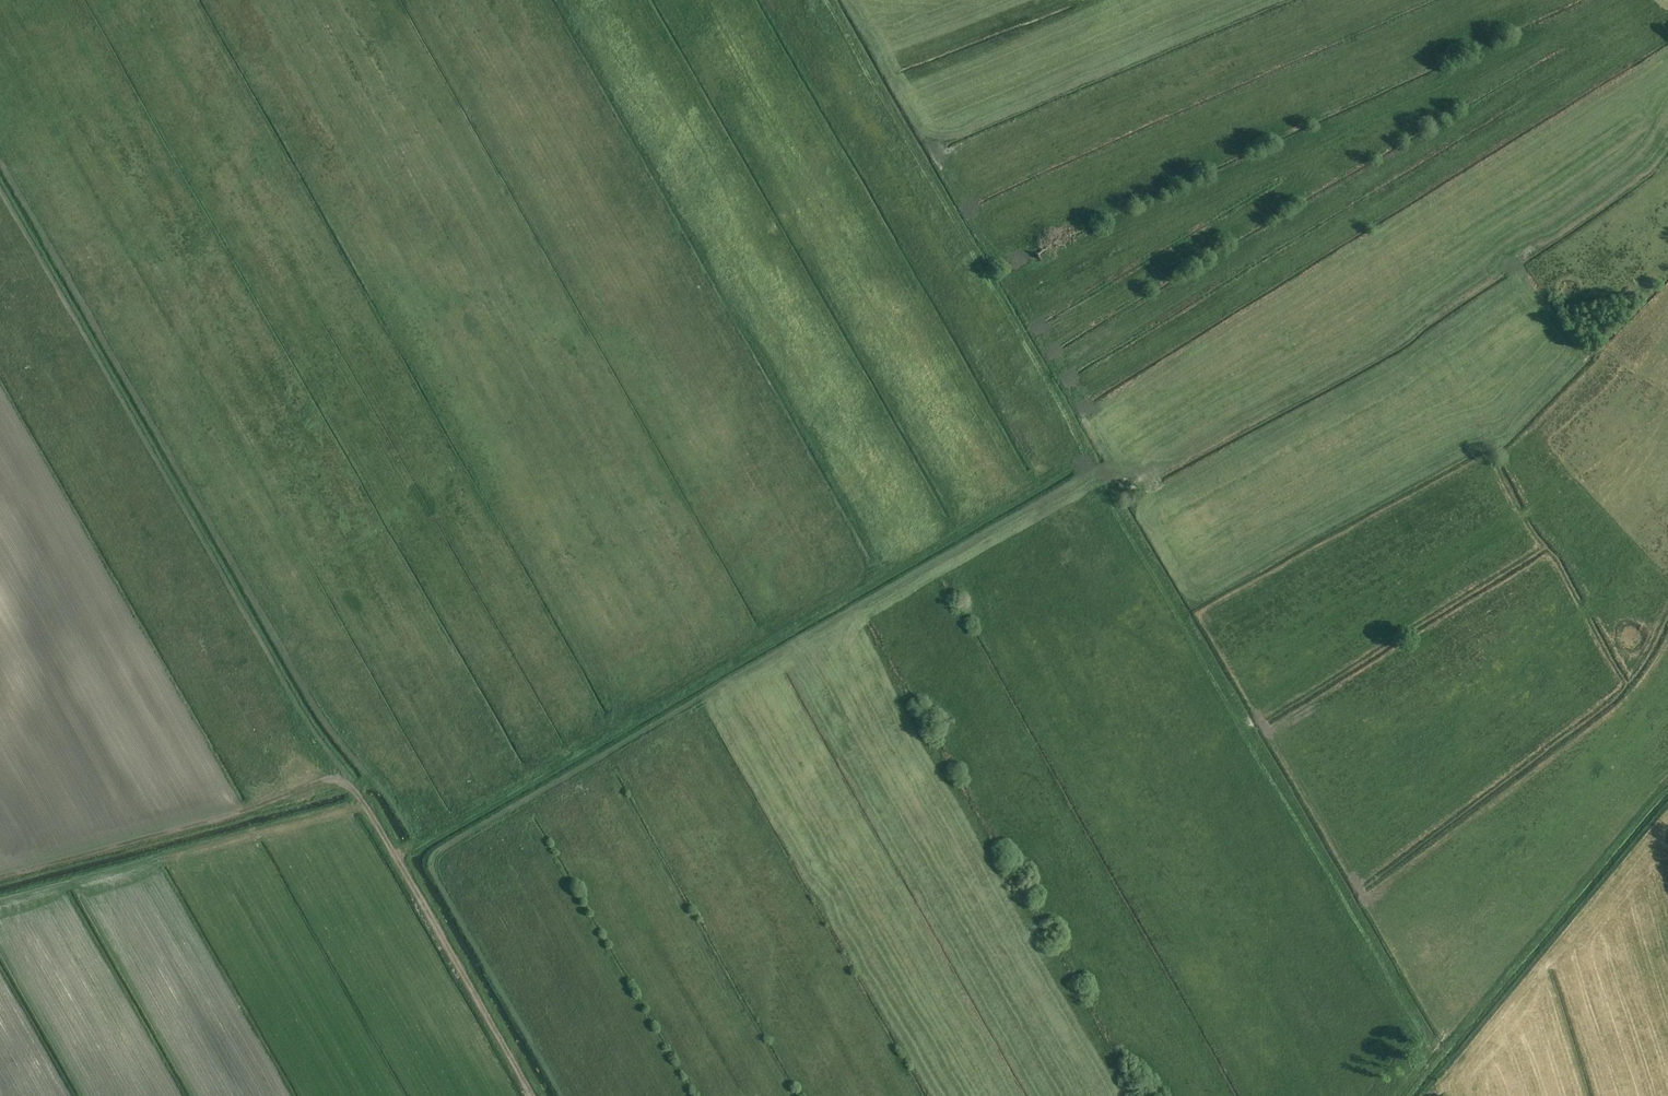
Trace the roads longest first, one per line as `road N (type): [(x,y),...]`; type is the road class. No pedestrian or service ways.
road 1 (track): [(533,1095),(366,807),(343,781)]
road 2 (track): [(343,781),(0,875)]

